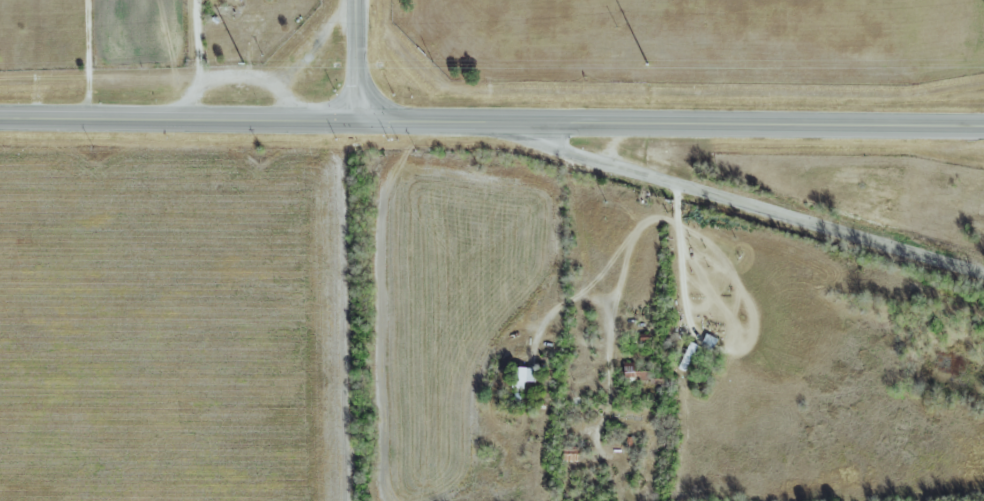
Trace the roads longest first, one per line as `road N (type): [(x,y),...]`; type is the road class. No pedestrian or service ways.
road 1 (primary): [(0,120),(983,128)]
road 2 (residential): [(983,274),(571,154),(511,124)]
road 3 (tertiary): [(361,123),(359,0)]

